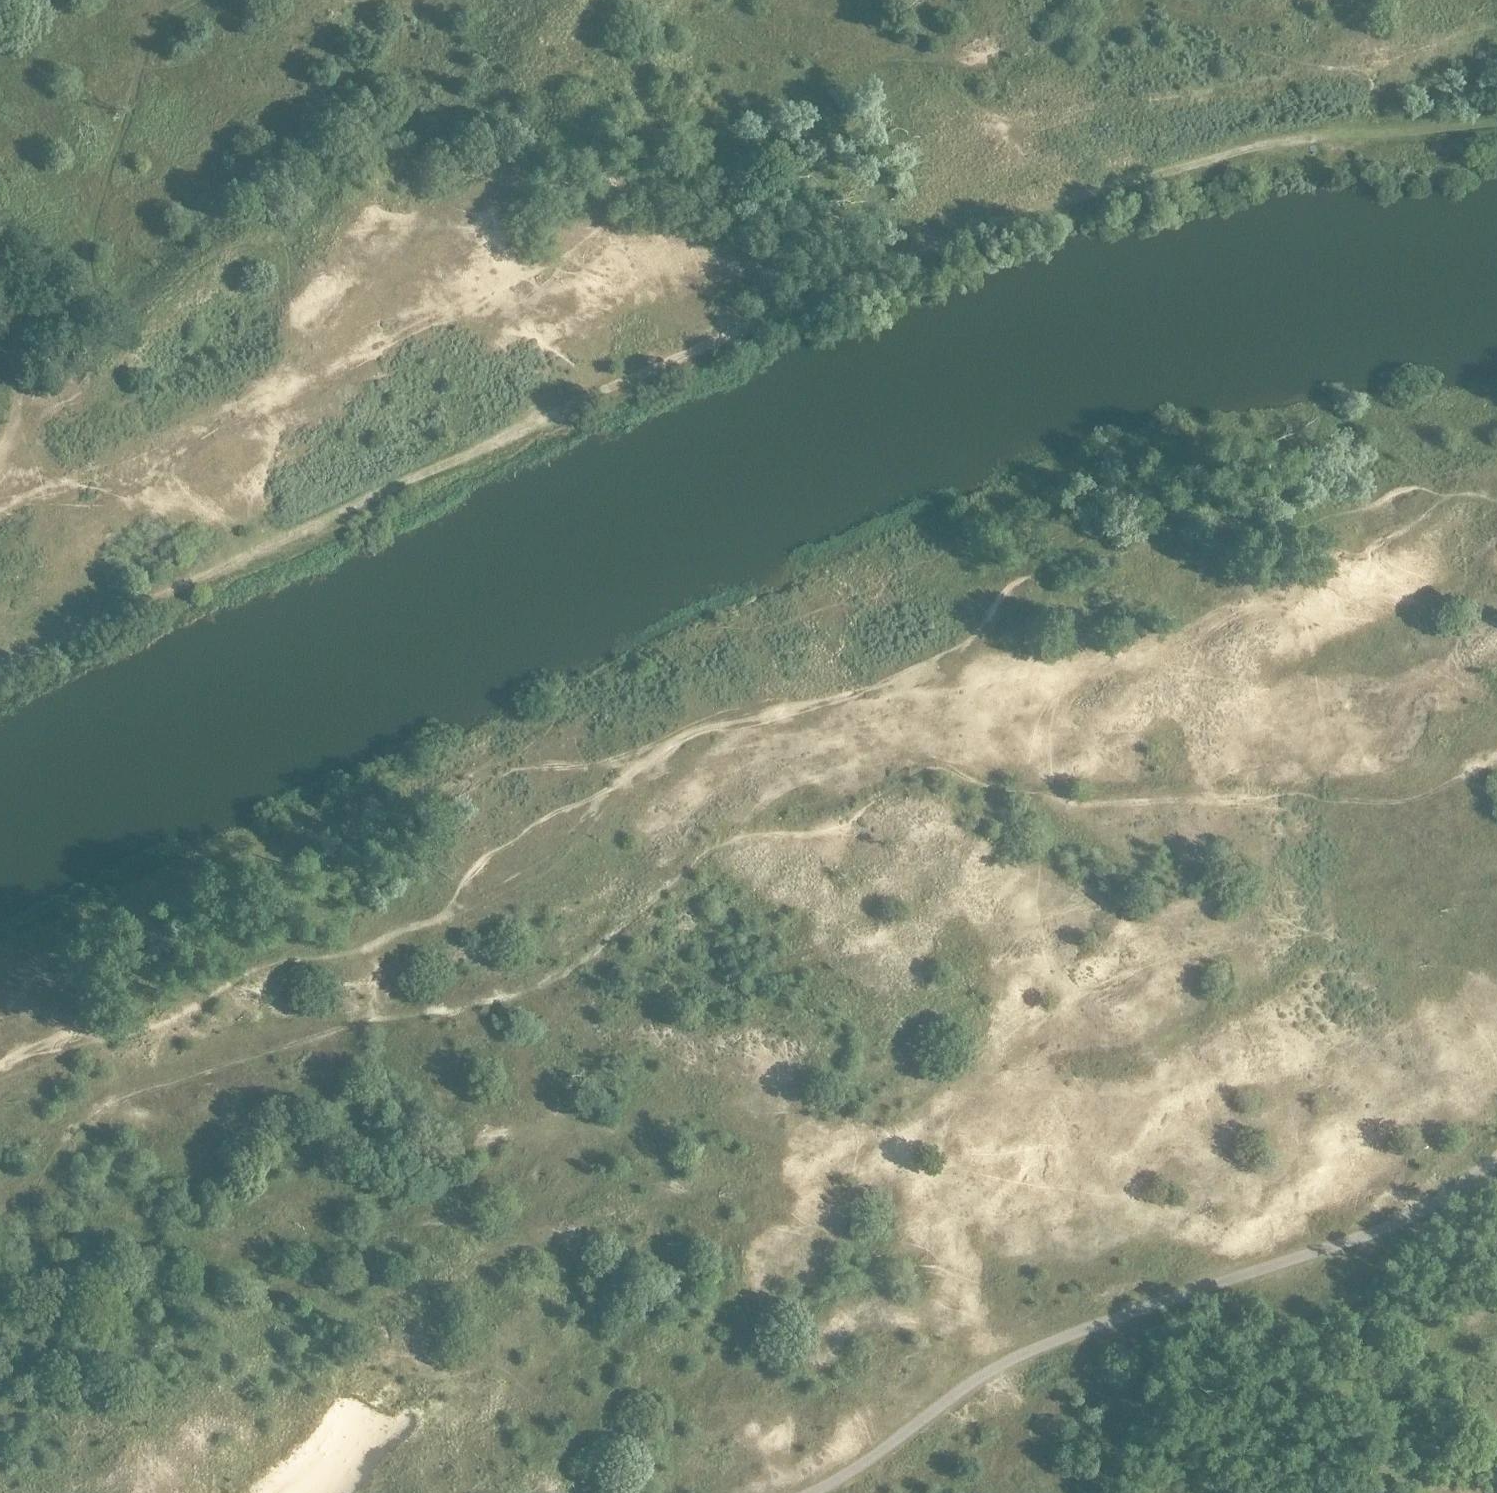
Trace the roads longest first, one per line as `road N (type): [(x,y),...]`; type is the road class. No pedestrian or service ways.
road 1 (track): [(809,1492),(997,1365),(1364,1236),(1455,1193),(1496,1159)]

